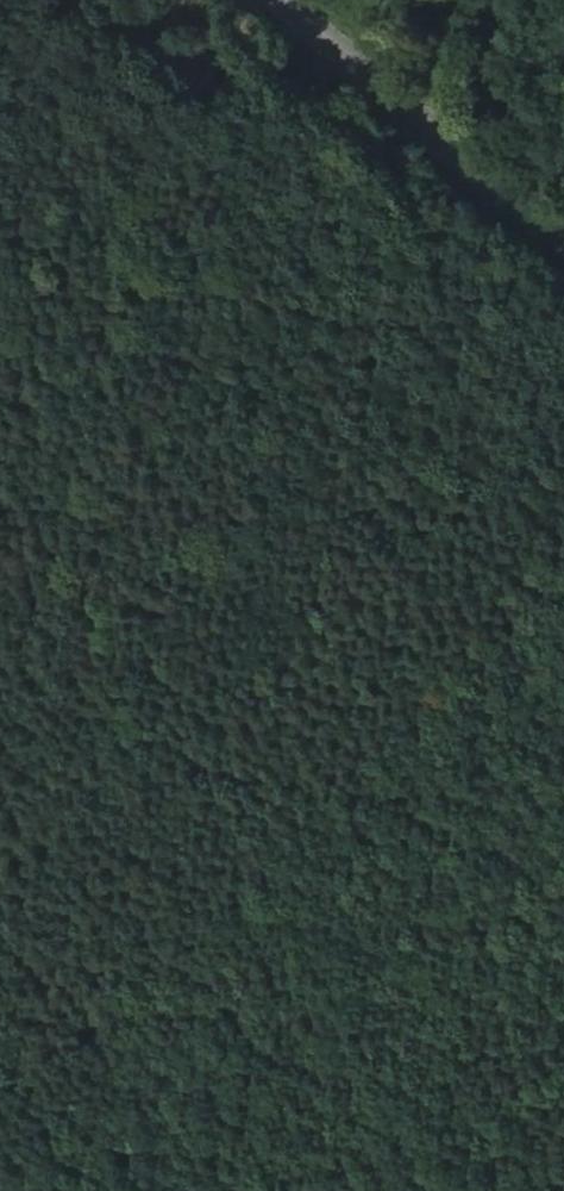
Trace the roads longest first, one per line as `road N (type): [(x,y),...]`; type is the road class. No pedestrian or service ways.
road 1 (tertiary): [(563,243),(283,0)]

